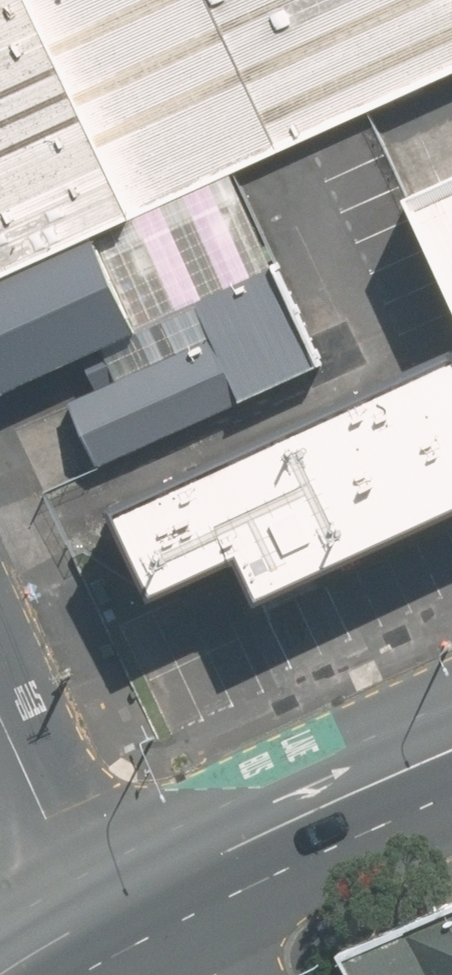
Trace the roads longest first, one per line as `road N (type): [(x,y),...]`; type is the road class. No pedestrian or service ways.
road 1 (secondary): [(451,748),(124,897)]
road 2 (residential): [(124,897),(49,816),(0,710)]
road 3 (secondary): [(124,897),(4,974)]
road 4 (residential): [(215,974),(124,897)]

